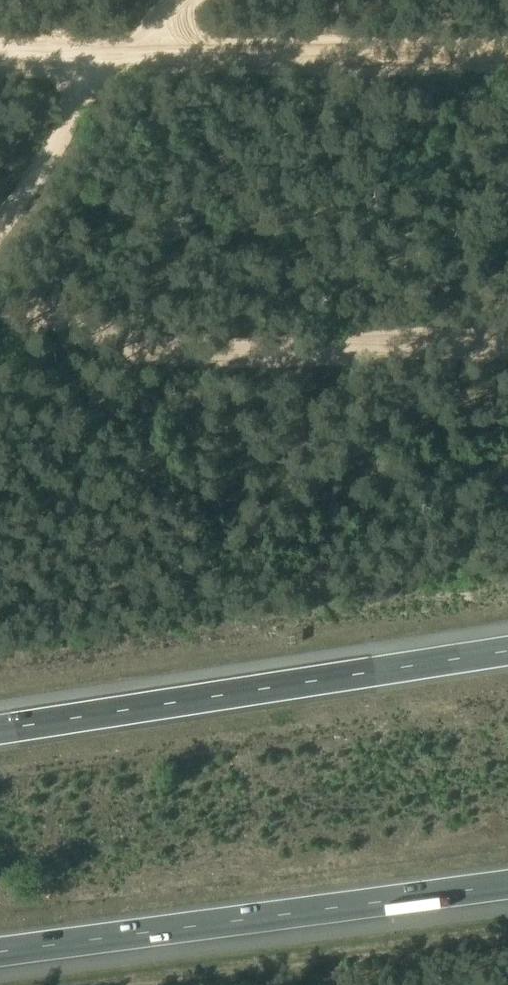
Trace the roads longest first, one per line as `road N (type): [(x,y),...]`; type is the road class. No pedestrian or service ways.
road 1 (motorway): [(507,651),(0,730)]
road 2 (motorway): [(0,951),(507,884)]

